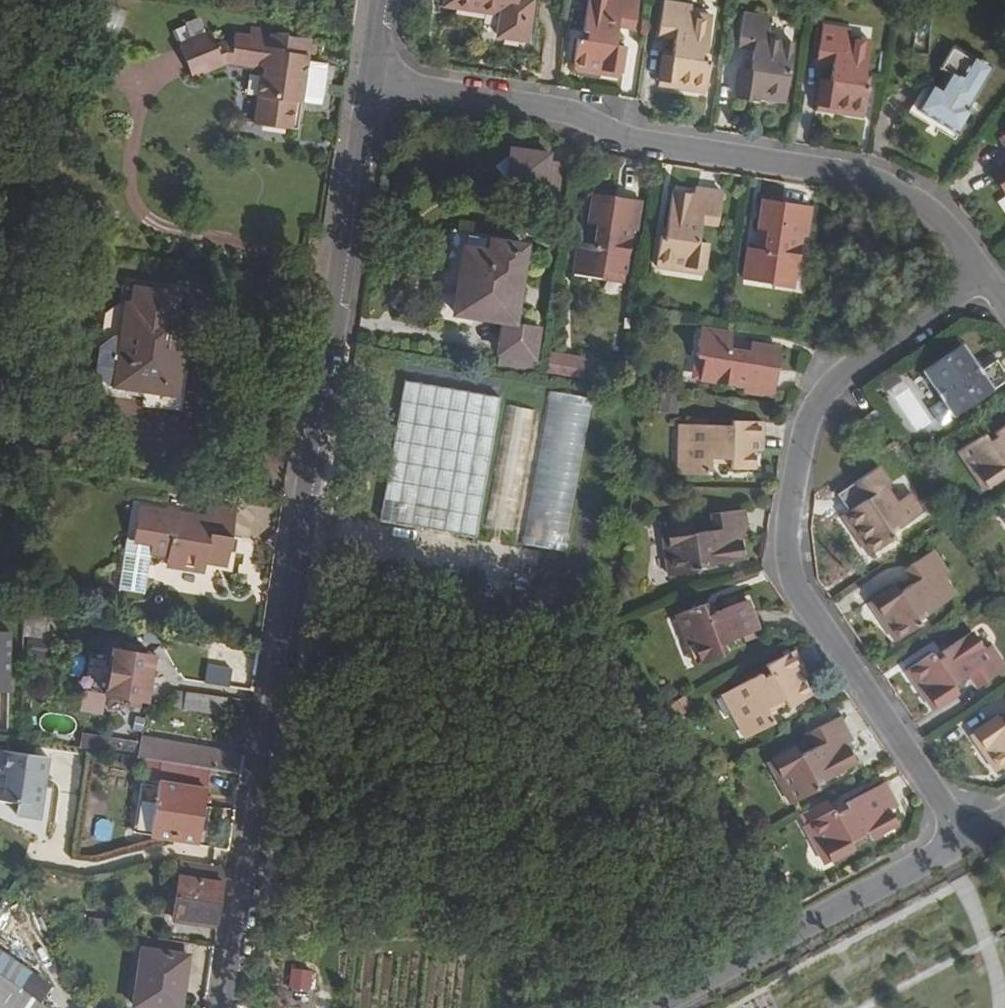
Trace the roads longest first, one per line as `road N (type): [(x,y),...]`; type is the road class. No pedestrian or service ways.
road 1 (residential): [(231,1007),(385,80)]
road 2 (residential): [(968,847),(805,604),(791,552),(799,468),(817,417),(847,372),(977,271)]
road 3 (residential): [(977,271),(942,225),(889,194),(681,150),(537,107),(385,80)]
road 4 (residential): [(968,847),(673,1007)]

